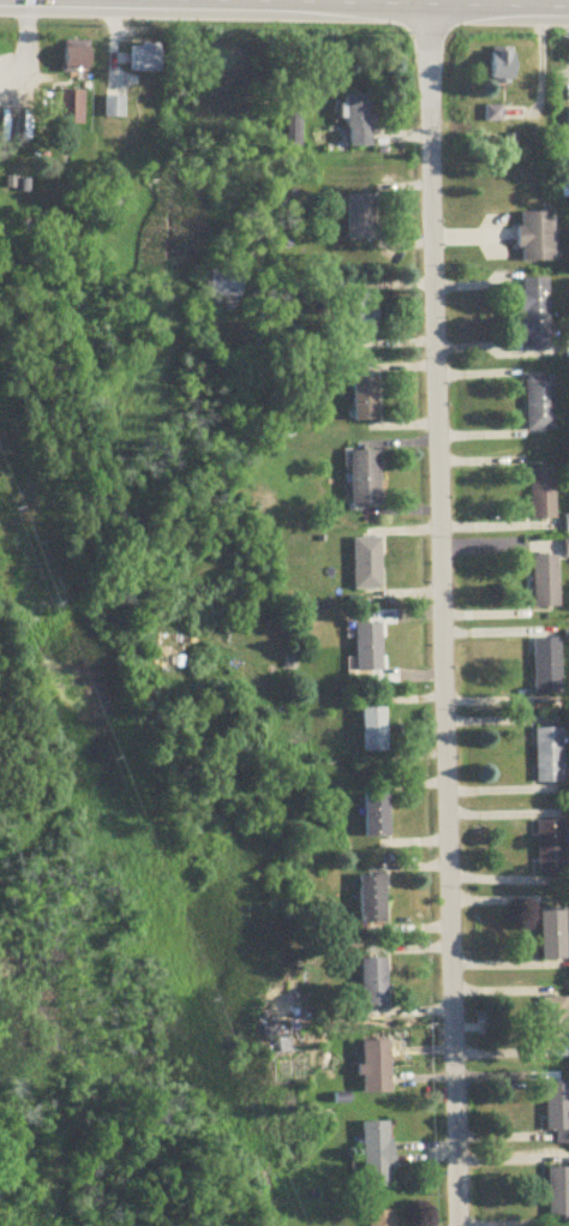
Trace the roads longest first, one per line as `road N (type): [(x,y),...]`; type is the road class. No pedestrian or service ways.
road 1 (residential): [(462,1225),(428,0)]

